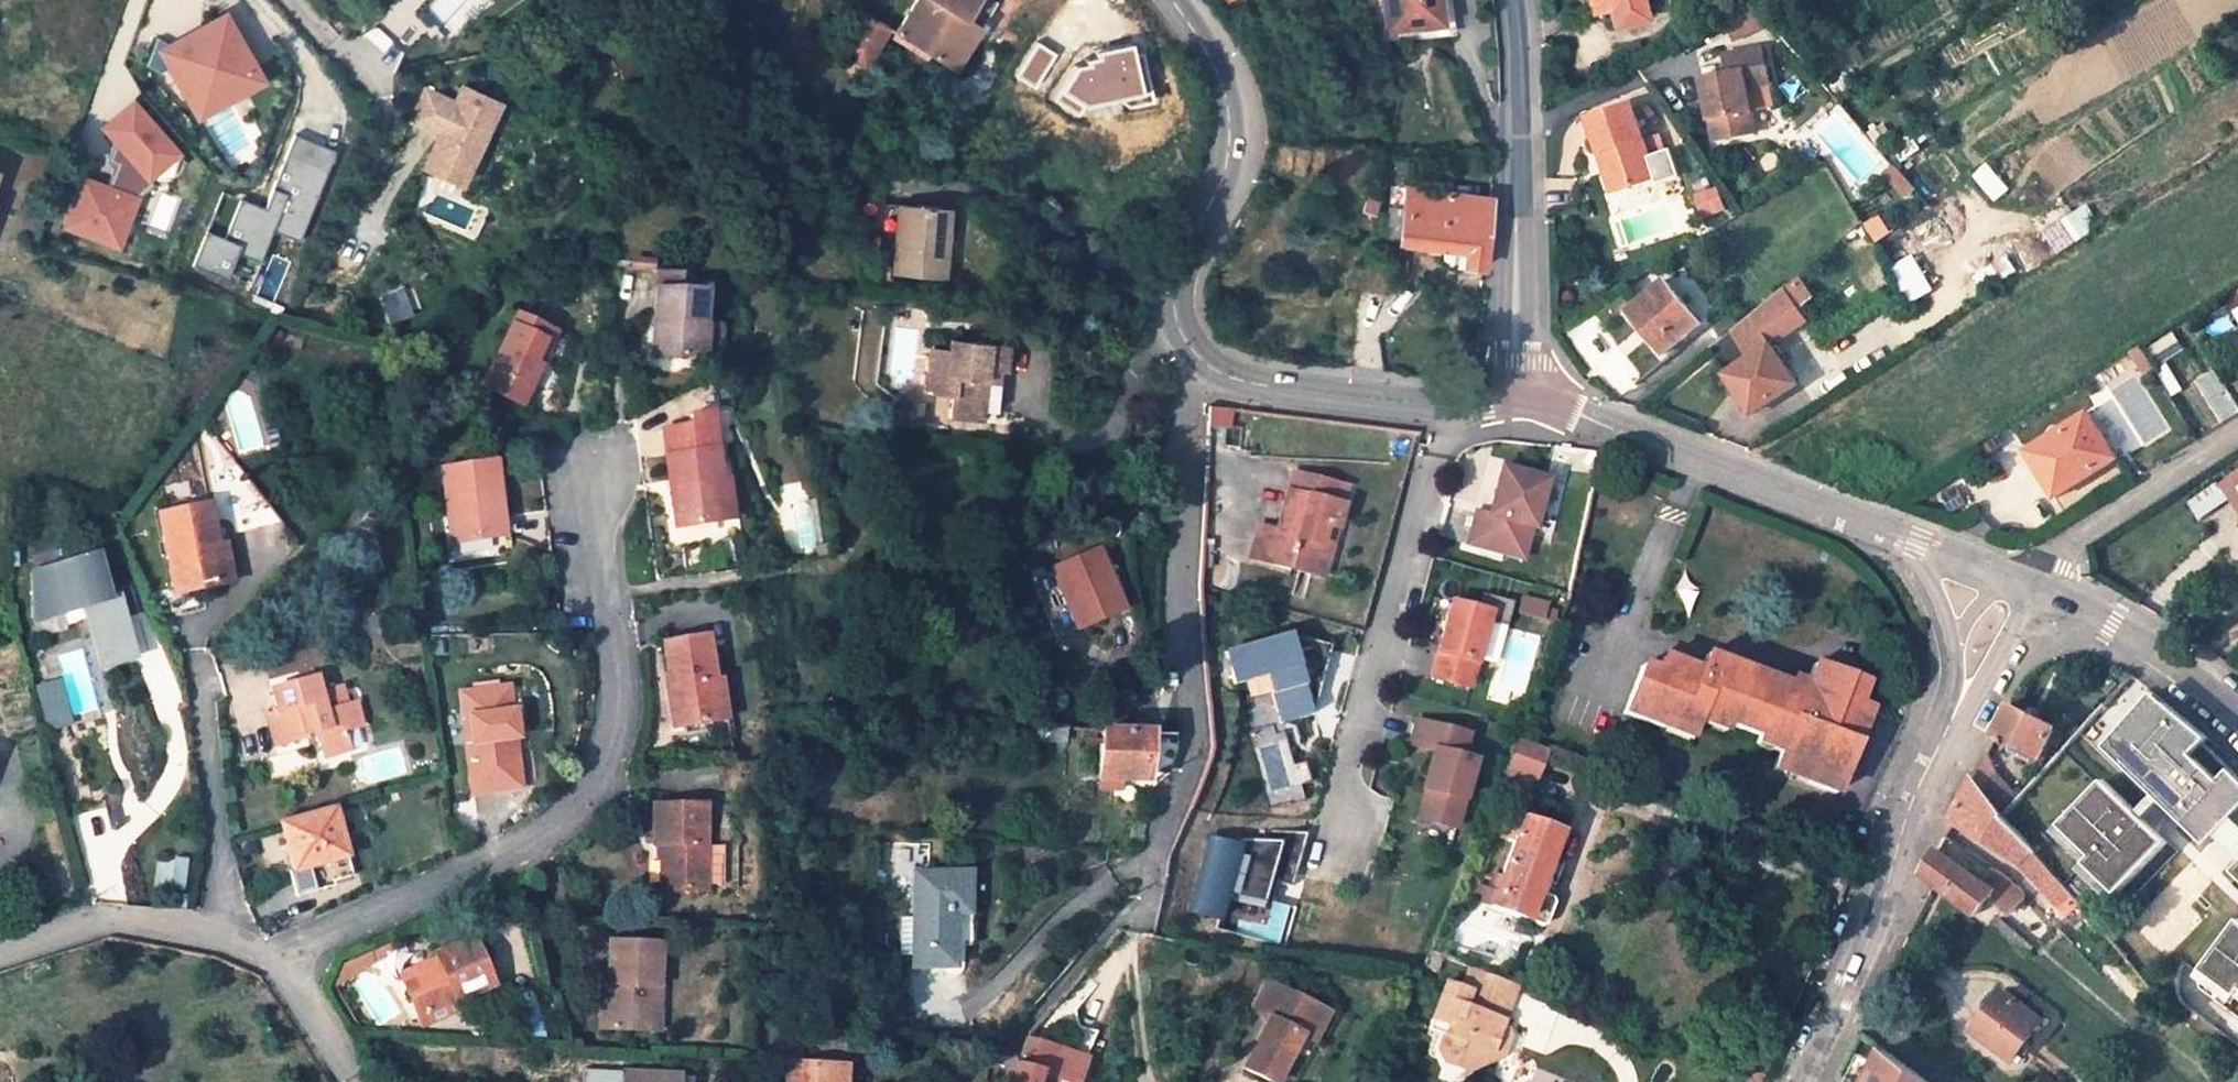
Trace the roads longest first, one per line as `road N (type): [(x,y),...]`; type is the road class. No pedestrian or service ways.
road 1 (residential): [(1201,357),(1188,393),(1184,472),(1197,740),(1141,898),(1002,1054)]
road 2 (residential): [(273,957),(443,887),(560,826),(606,764),(617,697),(590,470)]
road 3 (residential): [(1450,408),(1329,828)]
road 4 (unclassified): [(1520,393),(1919,543)]
road 5 (residential): [(1201,357),(1182,334),(1176,274),(1231,158),(1230,106),(1212,59),(1169,0)]
road 6 (unclassified): [(1520,393),(1510,0)]
road 7 (residential): [(1949,725),(1906,813),(1863,956),(1803,1081)]
road 8 (residential): [(0,954),(106,922),(217,937),(273,957)]
road 9 (unclassified): [(2237,427),(2049,555),(2033,586)]
road 10 (unclassified): [(1201,357),(1223,375),(1252,382),(1450,408)]
road 11 (unclassified): [(2033,586),(2105,617),(2237,718)]
road 12 (residential): [(2033,586),(1986,676),(1949,725)]
road 13 (residential): [(273,957),(351,1081)]
road 14 (unclassified): [(1919,543),(2033,586)]

